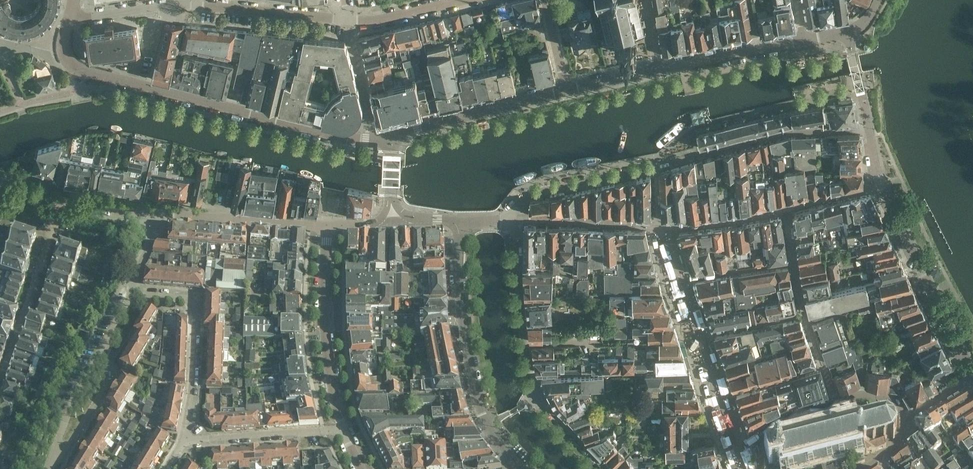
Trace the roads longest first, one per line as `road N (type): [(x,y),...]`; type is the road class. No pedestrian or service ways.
road 1 (residential): [(870,131),(791,132),(545,190),(523,200),(514,220)]
road 2 (residential): [(88,71),(344,137),(392,134)]
road 3 (residential): [(514,220),(533,377),(553,413),(608,468)]
road 4 (residential): [(972,375),(882,186),(870,131)]
road 5 (residential): [(522,468),(477,400),(461,319),(458,221)]
road 6 (residential): [(837,400),(792,263),(682,280)]
road 7 (residential): [(329,224),(327,338),(341,428)]
road 8 (residential): [(185,439),(195,301),(130,292)]
road 9 (residential): [(1,384),(58,198)]
road 10 (residential): [(392,134),(567,91)]
road 11 (residential): [(739,444),(682,280)]
road 12 (residential): [(329,224),(163,213)]
road 13 (residential): [(185,439),(341,428)]
road 14 (residential): [(198,6),(347,20)]
road 15 (residential): [(661,68),(804,41)]
road 16 (residential): [(70,20),(198,6)]
road 17 (residential): [(347,20),(383,21),(469,0)]
road 18 (residential): [(107,337),(99,403),(57,442)]

